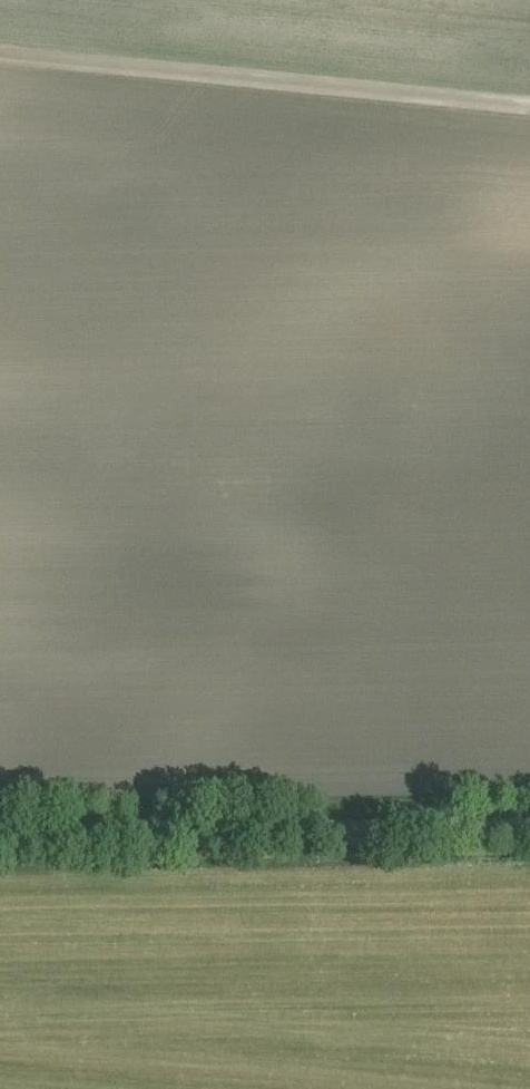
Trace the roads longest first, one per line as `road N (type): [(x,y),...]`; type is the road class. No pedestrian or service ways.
road 1 (track): [(0,47),(529,112)]
road 2 (tertiary): [(0,838),(529,829)]

